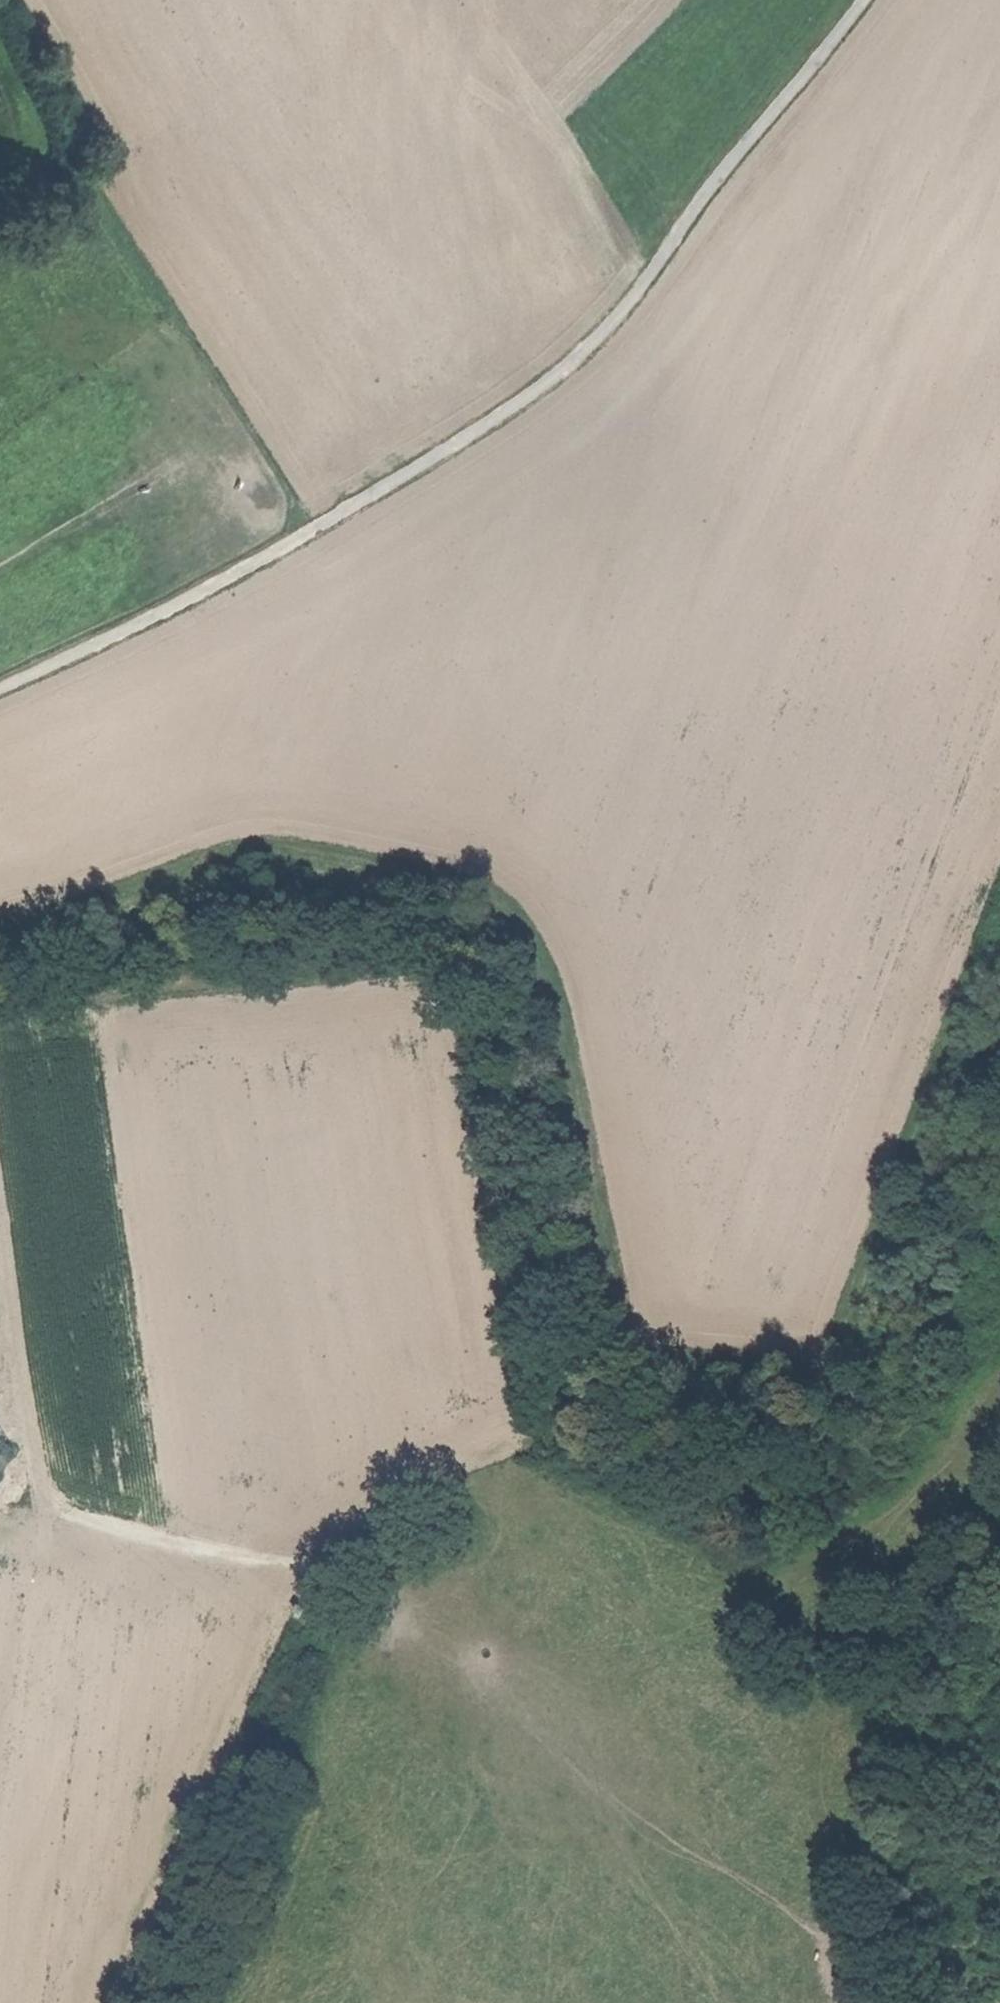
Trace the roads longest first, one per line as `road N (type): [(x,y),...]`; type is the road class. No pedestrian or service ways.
road 1 (track): [(859,0),(656,248),(650,258),(668,292),(307,526),(125,630),(0,689)]
road 2 (track): [(0,1261),(34,1506),(249,1564)]

